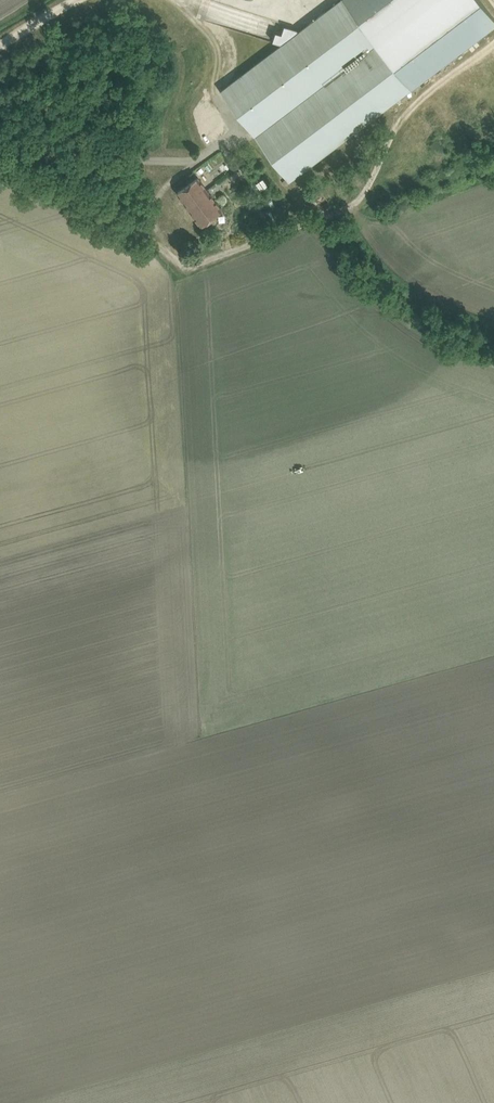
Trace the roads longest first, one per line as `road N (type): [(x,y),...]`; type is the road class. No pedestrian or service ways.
road 1 (track): [(0,166),(195,265),(493,159)]
road 2 (track): [(189,161),(0,155)]

